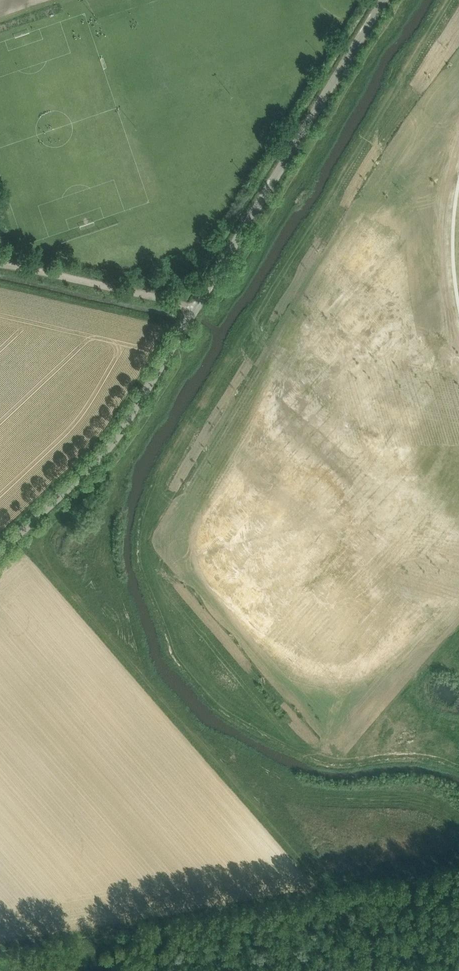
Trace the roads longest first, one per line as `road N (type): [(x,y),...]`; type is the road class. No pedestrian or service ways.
road 1 (unclassified): [(0,553),(127,421),(379,0)]
road 2 (track): [(193,310),(0,263)]

